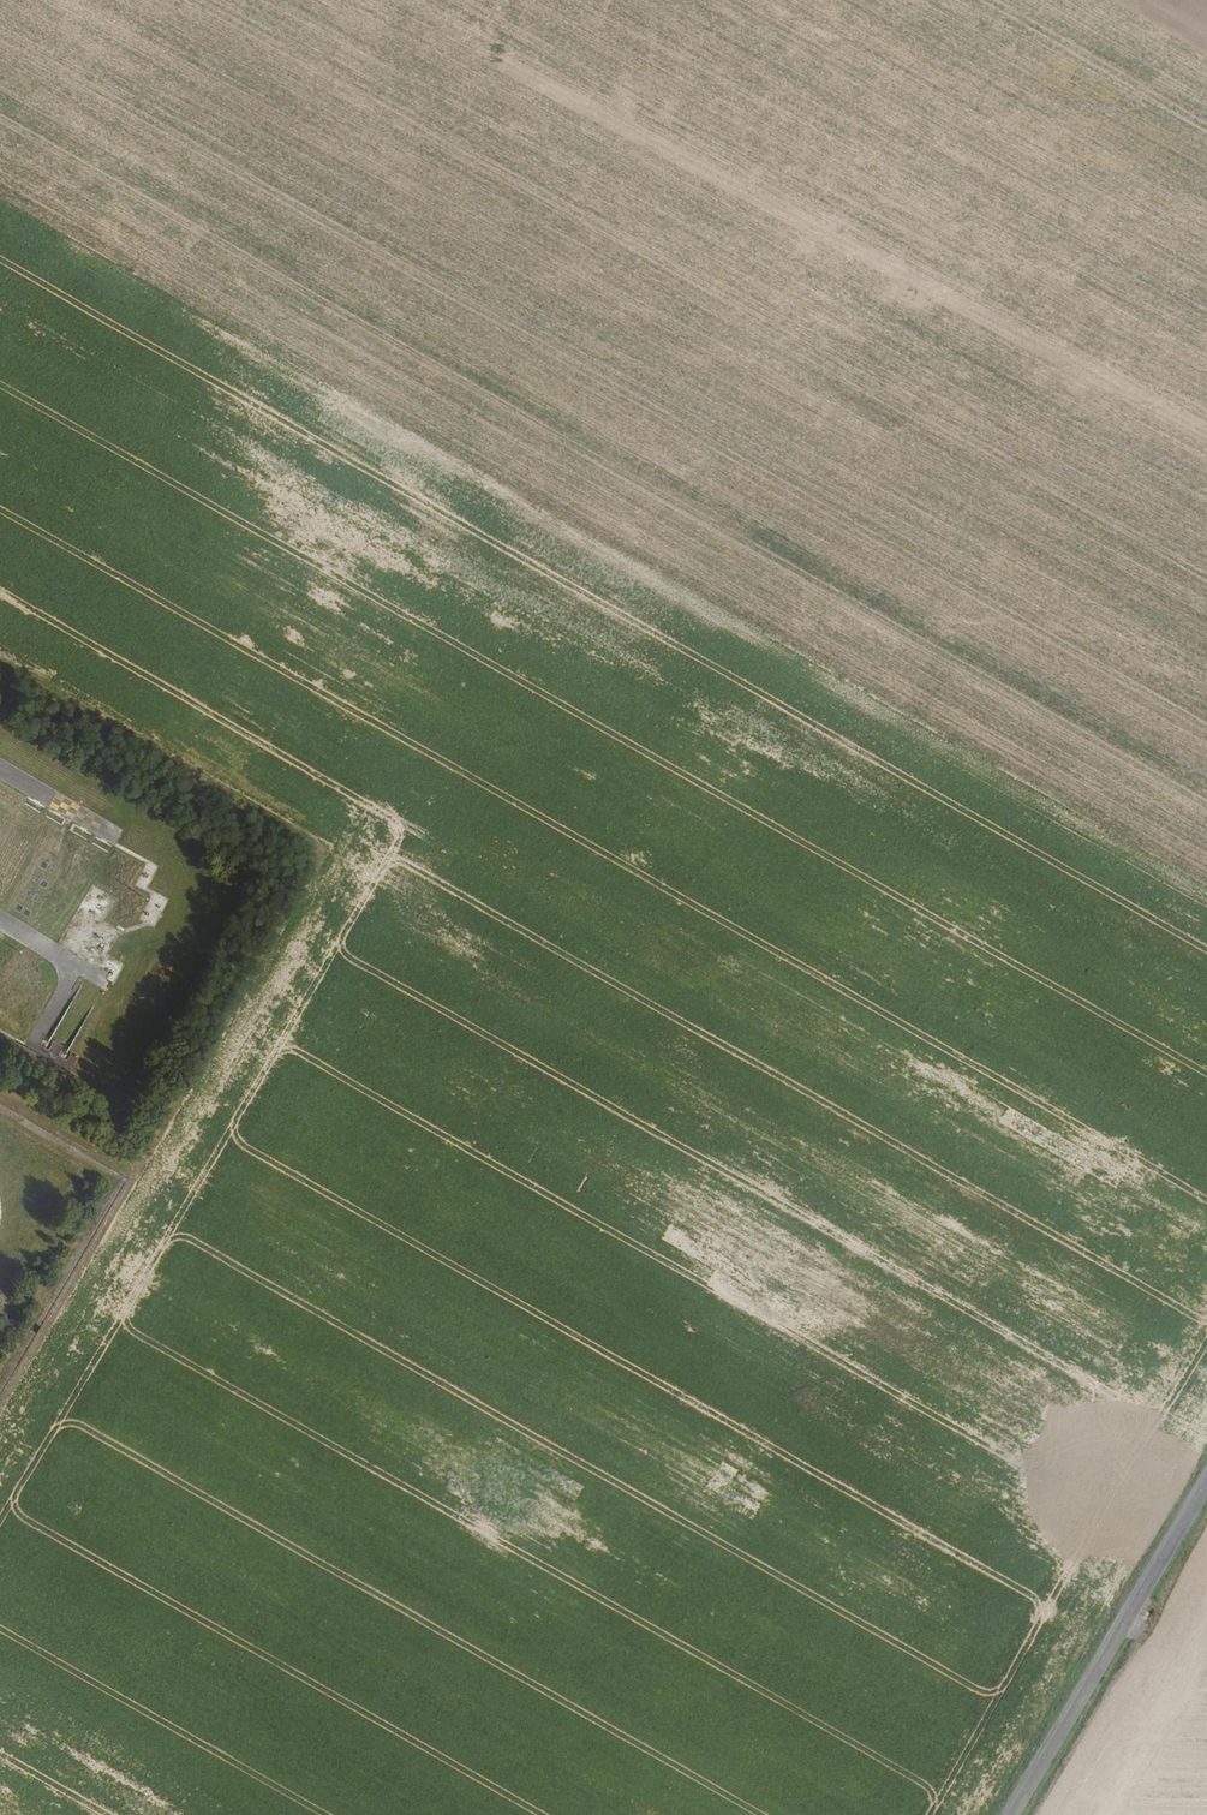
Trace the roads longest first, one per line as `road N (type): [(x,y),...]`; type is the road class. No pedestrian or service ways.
road 1 (tertiary): [(1010,1814),(1139,1596)]
road 2 (tertiary): [(1206,1481),(1139,1596)]

